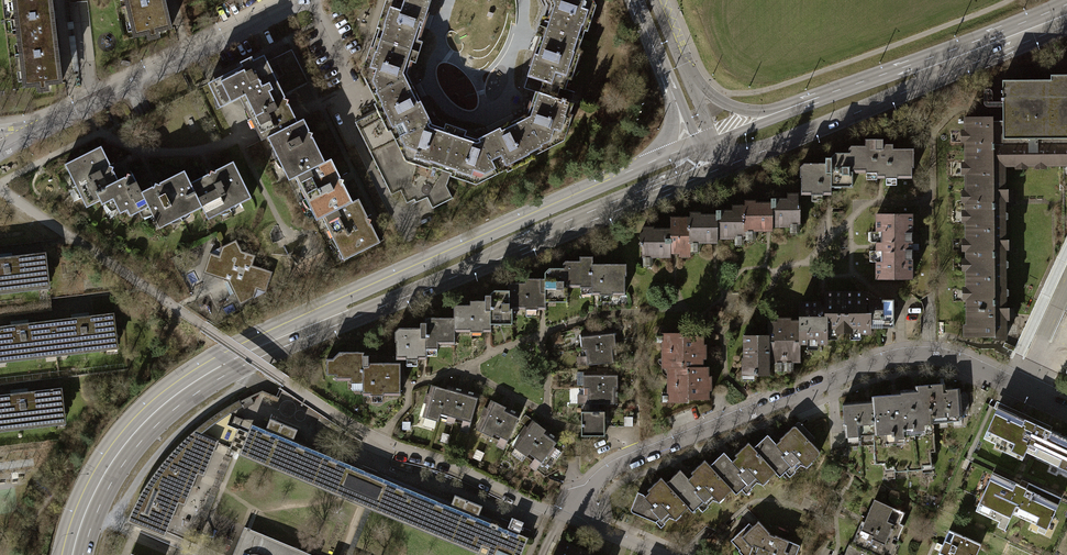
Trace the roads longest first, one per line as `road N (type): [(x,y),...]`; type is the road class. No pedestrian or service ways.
road 1 (secondary): [(73,554),(95,493),(123,448),(191,385),(237,358),(637,181)]
road 2 (residential): [(577,521),(590,490),(621,465),(893,357),(956,360),(1066,409)]
road 3 (residential): [(303,0),(0,153)]
road 4 (secondary): [(823,109),(1066,16)]
road 5 (unclassified): [(823,109),(730,106),(682,56)]

